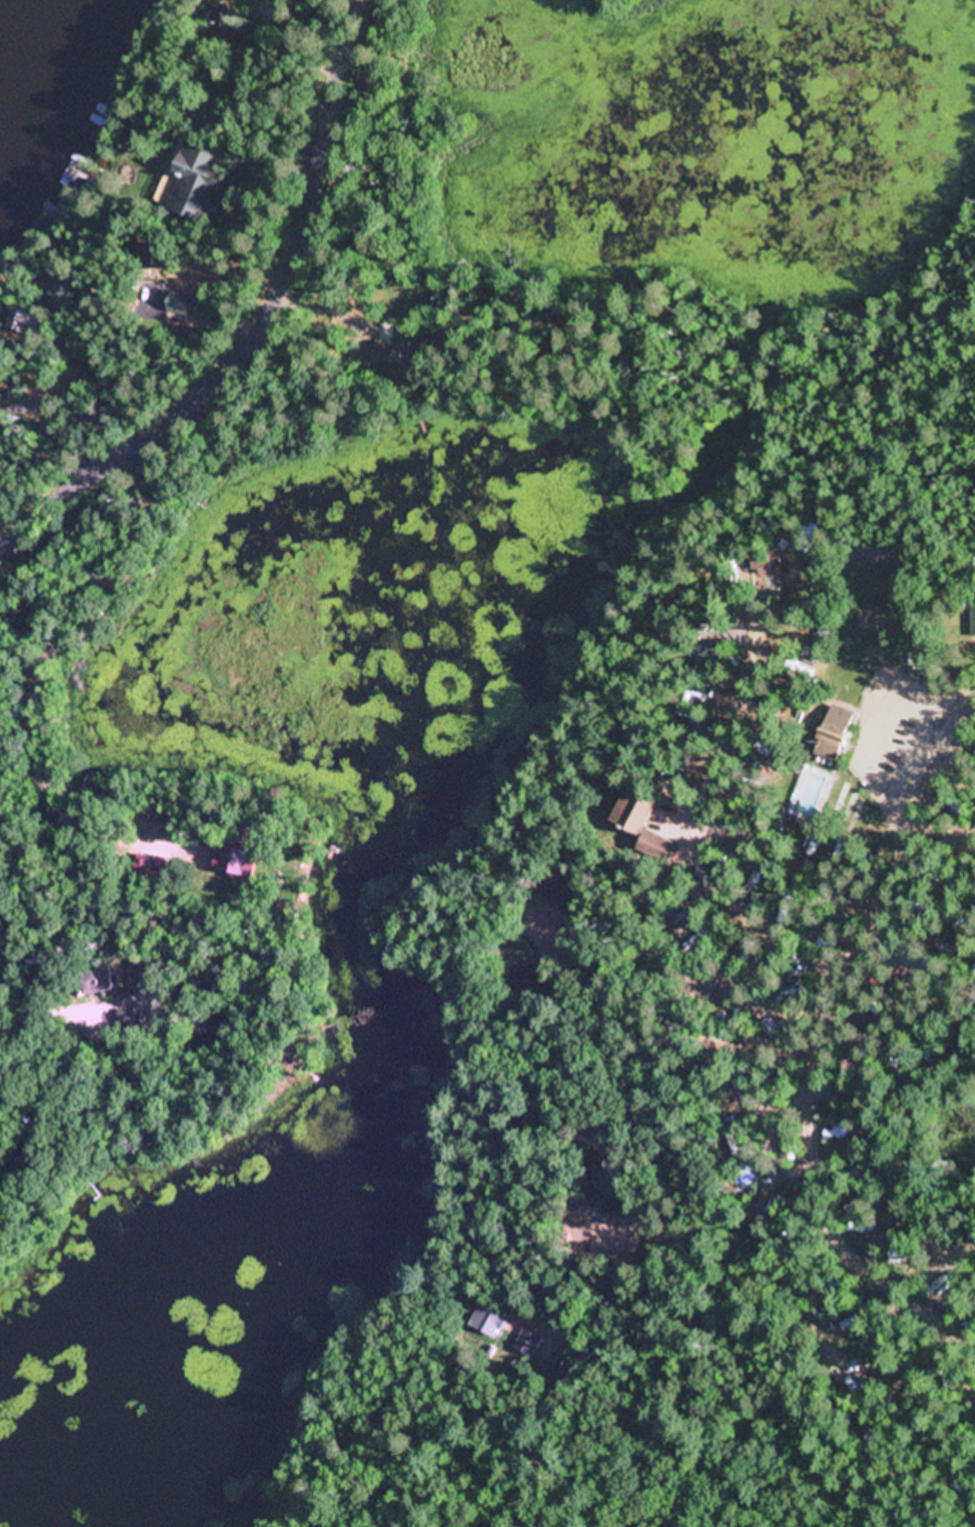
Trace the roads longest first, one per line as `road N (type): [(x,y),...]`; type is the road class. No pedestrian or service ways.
road 1 (residential): [(0,556),(78,482),(186,410),(253,340),(296,256),(368,0)]

